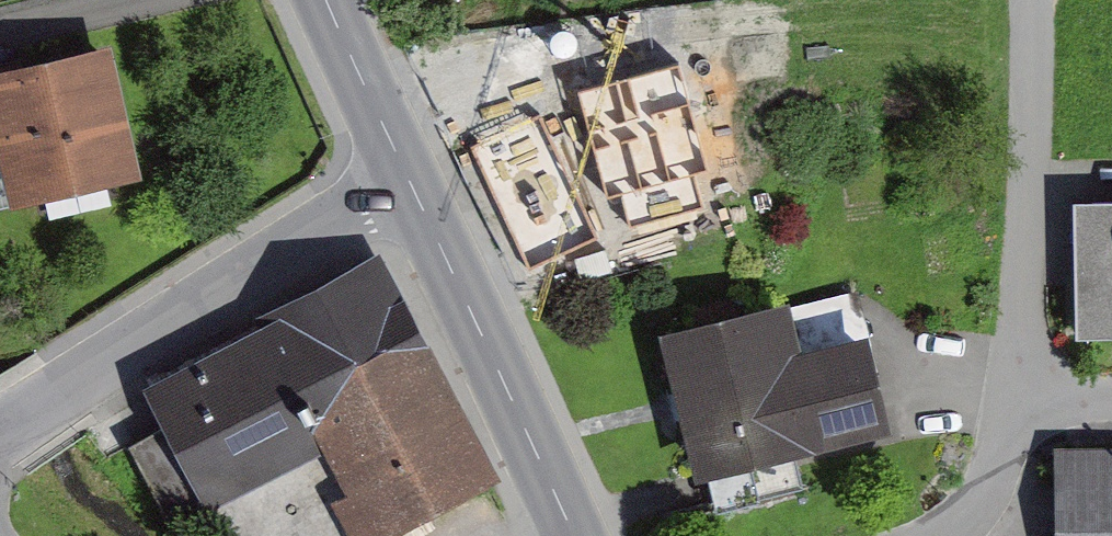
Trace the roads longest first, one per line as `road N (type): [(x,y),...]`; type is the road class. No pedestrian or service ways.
road 1 (residential): [(942,535),(974,516),(1003,477),(1032,380),(1045,156),(1043,0)]
road 2 (residential): [(421,173),(0,438)]
road 3 (secondary): [(588,535),(421,173)]
road 4 (secondary): [(421,173),(343,0)]

